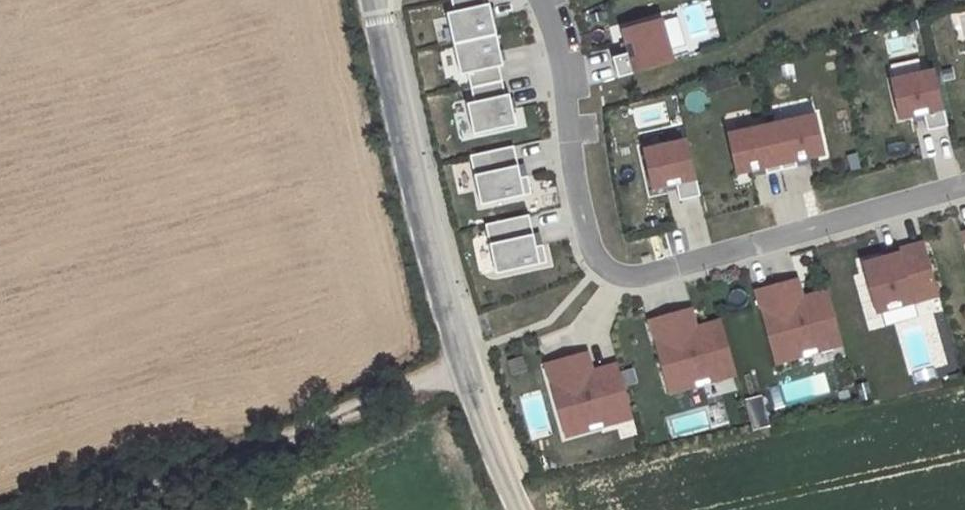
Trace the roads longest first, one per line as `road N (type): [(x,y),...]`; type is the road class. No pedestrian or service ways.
road 1 (residential): [(536,0),(558,46),(589,242),(617,276),(638,280),(964,186)]
road 2 (unclassified): [(521,509),(463,369),(371,0)]
road 3 (track): [(463,369),(81,509)]

